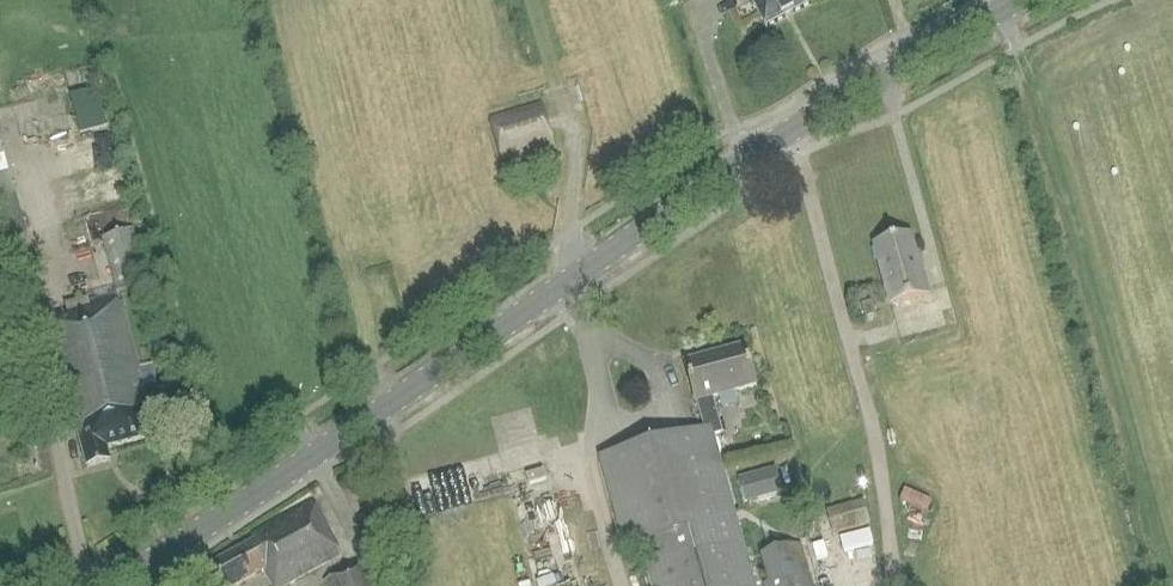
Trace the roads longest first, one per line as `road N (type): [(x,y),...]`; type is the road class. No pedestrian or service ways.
road 1 (secondary): [(114,585),(583,262),(1015,0)]

